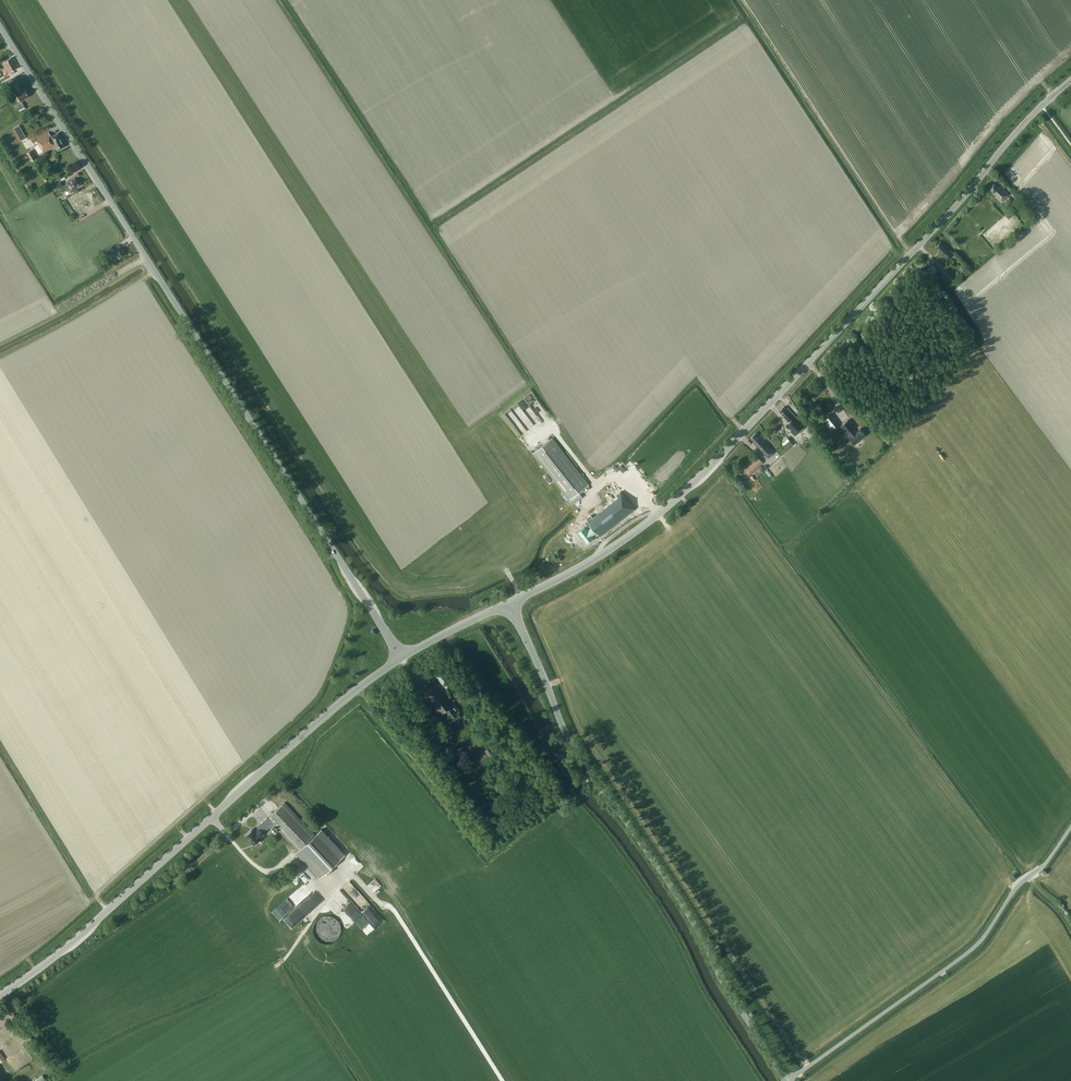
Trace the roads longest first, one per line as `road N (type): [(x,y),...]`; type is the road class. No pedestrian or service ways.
road 1 (tertiary): [(510,603),(601,555),(680,496),(1070,79)]
road 2 (tertiary): [(402,659),(0,28)]
road 3 (tertiary): [(784,1080),(567,734),(510,603)]
road 4 (tertiary): [(0,996),(402,659)]
road 5 (unclassified): [(789,1080),(977,945),(1070,826)]
road 6 (tertiary): [(402,659),(510,603)]

